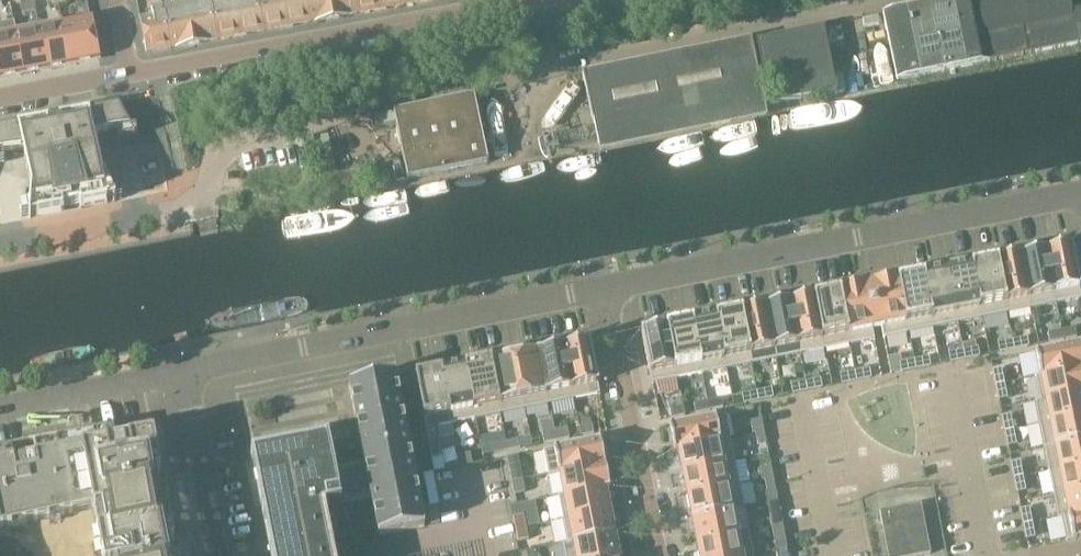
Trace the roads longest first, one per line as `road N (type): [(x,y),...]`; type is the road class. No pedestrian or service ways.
road 1 (residential): [(0,248),(175,213),(245,139),(867,0)]
road 2 (residential): [(603,285),(1080,190)]
road 3 (residential): [(186,368),(603,285)]
road 4 (residential): [(131,76),(538,0)]
road 5 (residential): [(657,555),(603,285)]
road 6 (residential): [(219,555),(186,368)]
road 7 (residential): [(0,406),(186,368)]
road 8 (residential): [(0,100),(131,76)]

